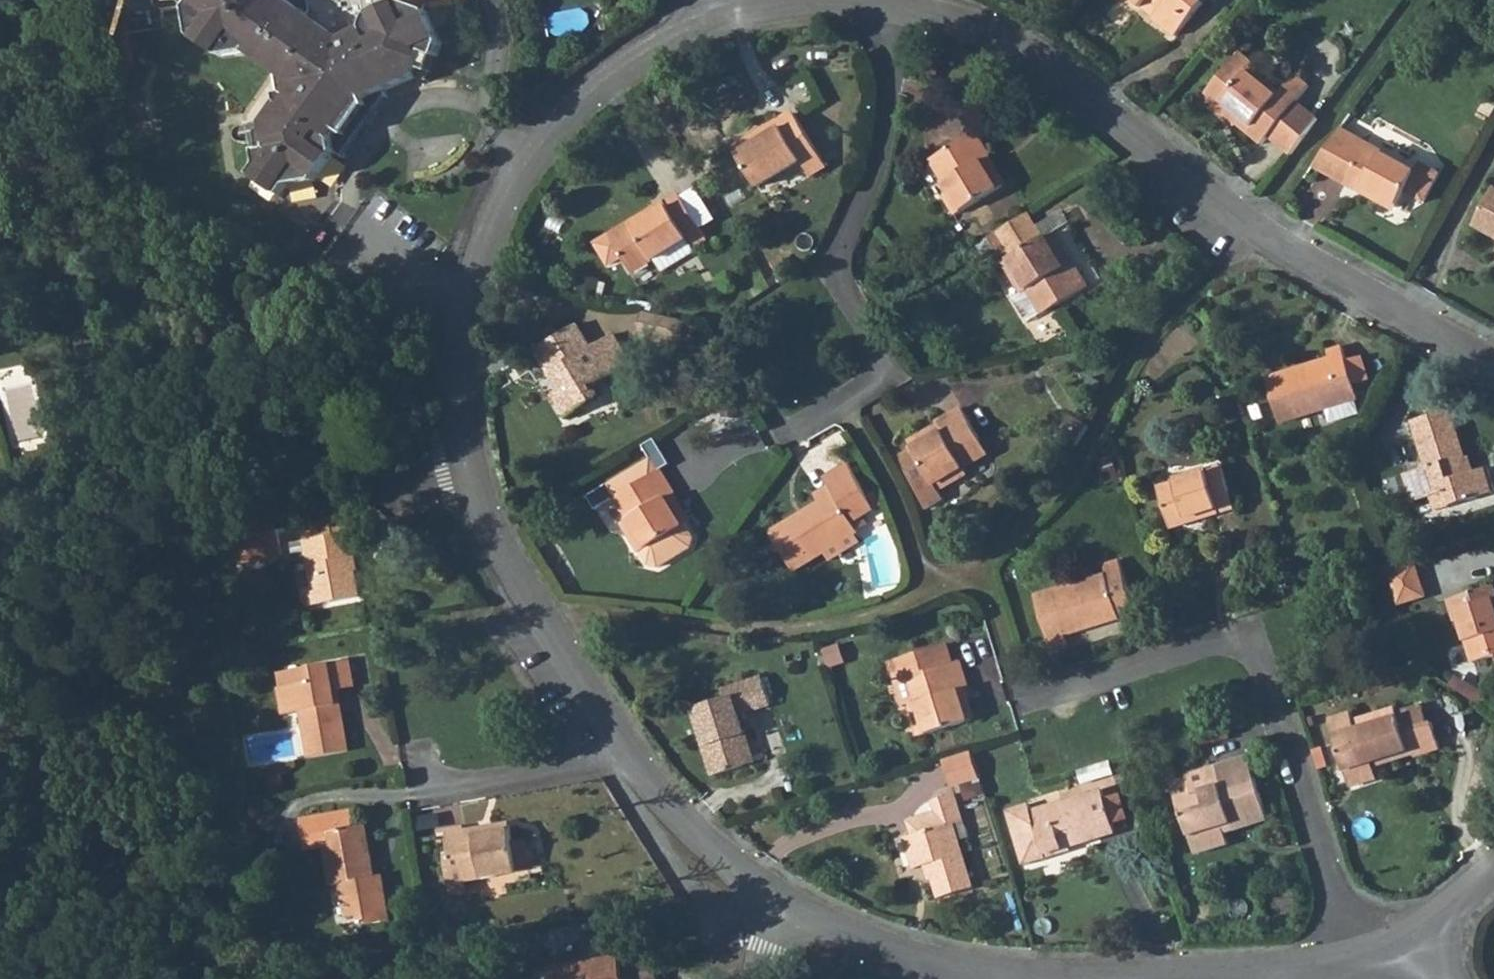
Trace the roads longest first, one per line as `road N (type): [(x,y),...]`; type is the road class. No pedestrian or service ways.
road 1 (residential): [(636,762),(508,558),(481,496),(462,405),(461,351),(469,291),(491,229),(553,131),(644,54),(709,26)]
road 2 (residential): [(889,6),(995,32),(1056,67),(1258,227),(1493,361)]
road 3 (residential): [(1372,948),(1264,971),(1024,974),(885,950),(773,900)]
road 4 (residential): [(1372,948),(1336,892),(1257,652),(1212,642),(1023,702)]
road 5 (residential): [(889,6),(884,147),(835,276),(876,350),(875,373),(845,403),(788,435)]
road 6 (residential): [(636,762),(424,801),(418,763)]
road 7 (residential): [(773,900),(636,762)]
road 8 (residential): [(709,26),(832,4),(889,6)]
road 9 (residential): [(1493,870),(1422,925),(1372,948)]

